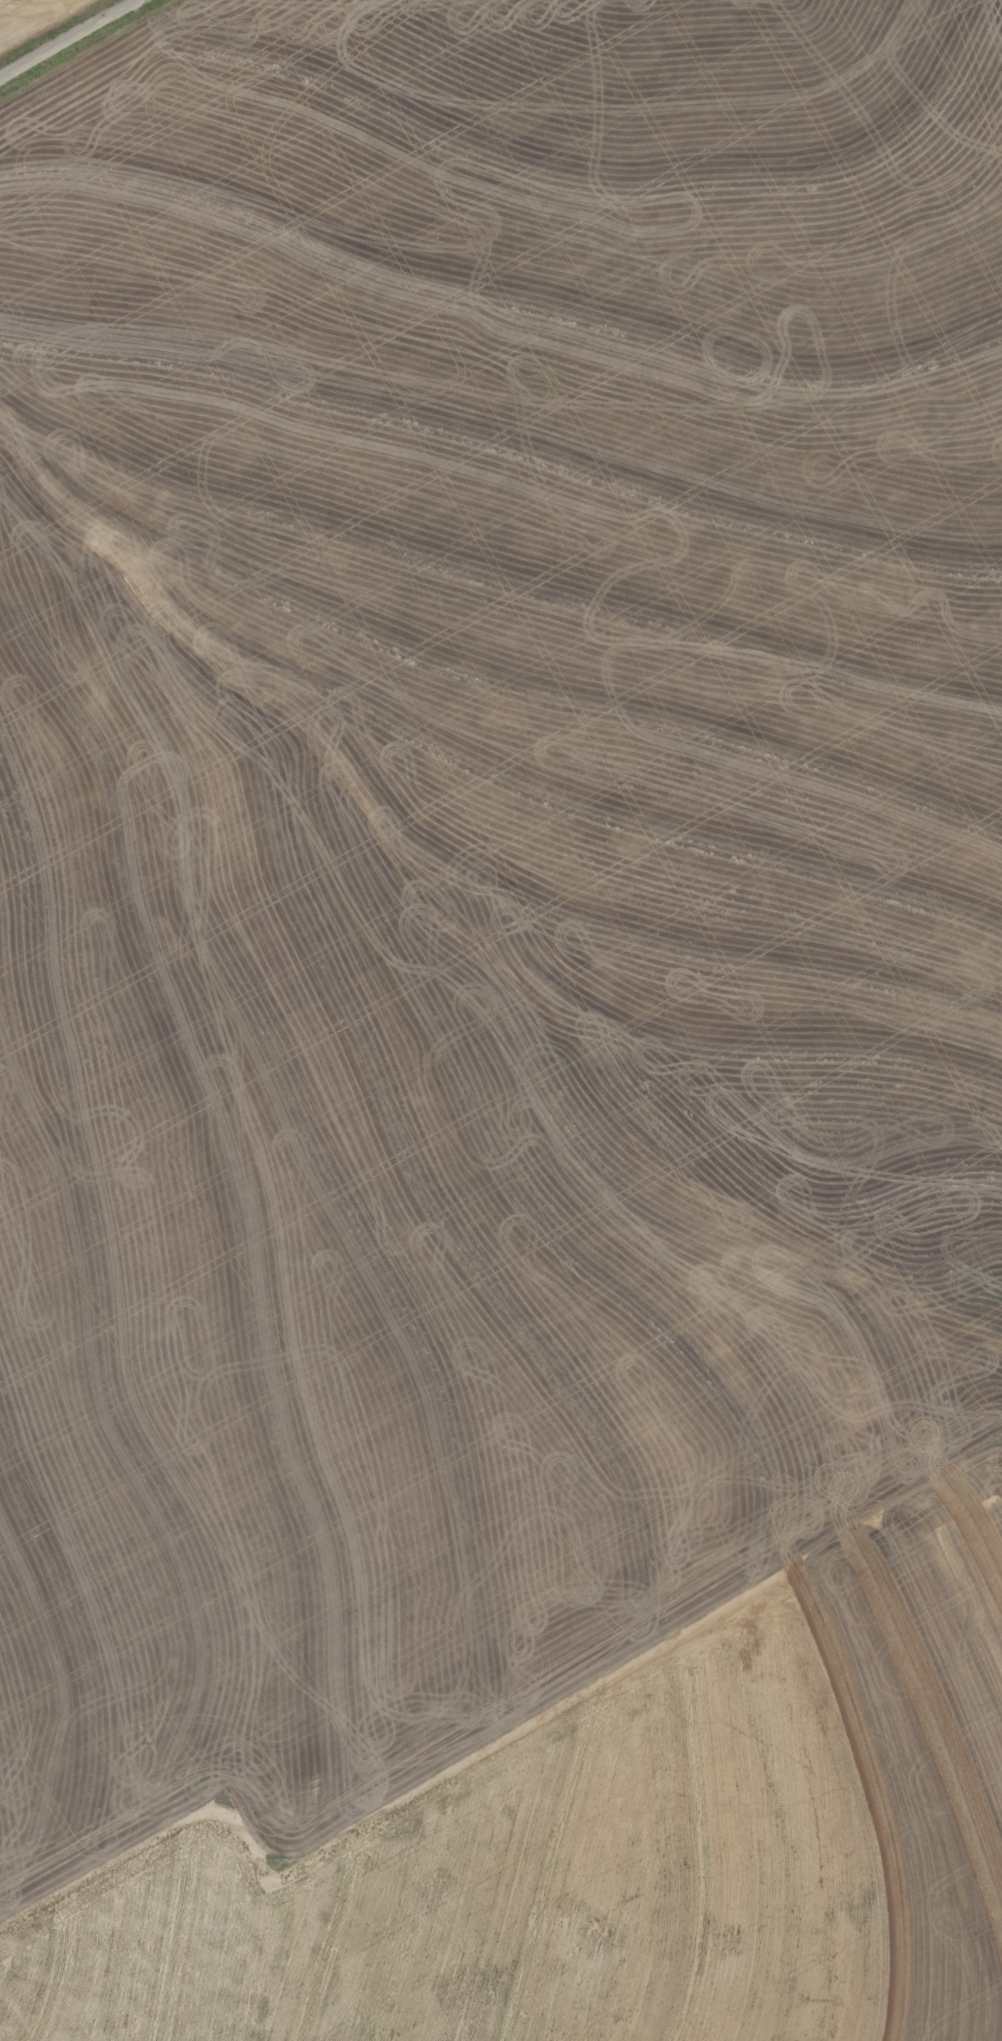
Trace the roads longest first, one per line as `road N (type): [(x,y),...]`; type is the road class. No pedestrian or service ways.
road 1 (tertiary): [(136,0),(0,78)]

